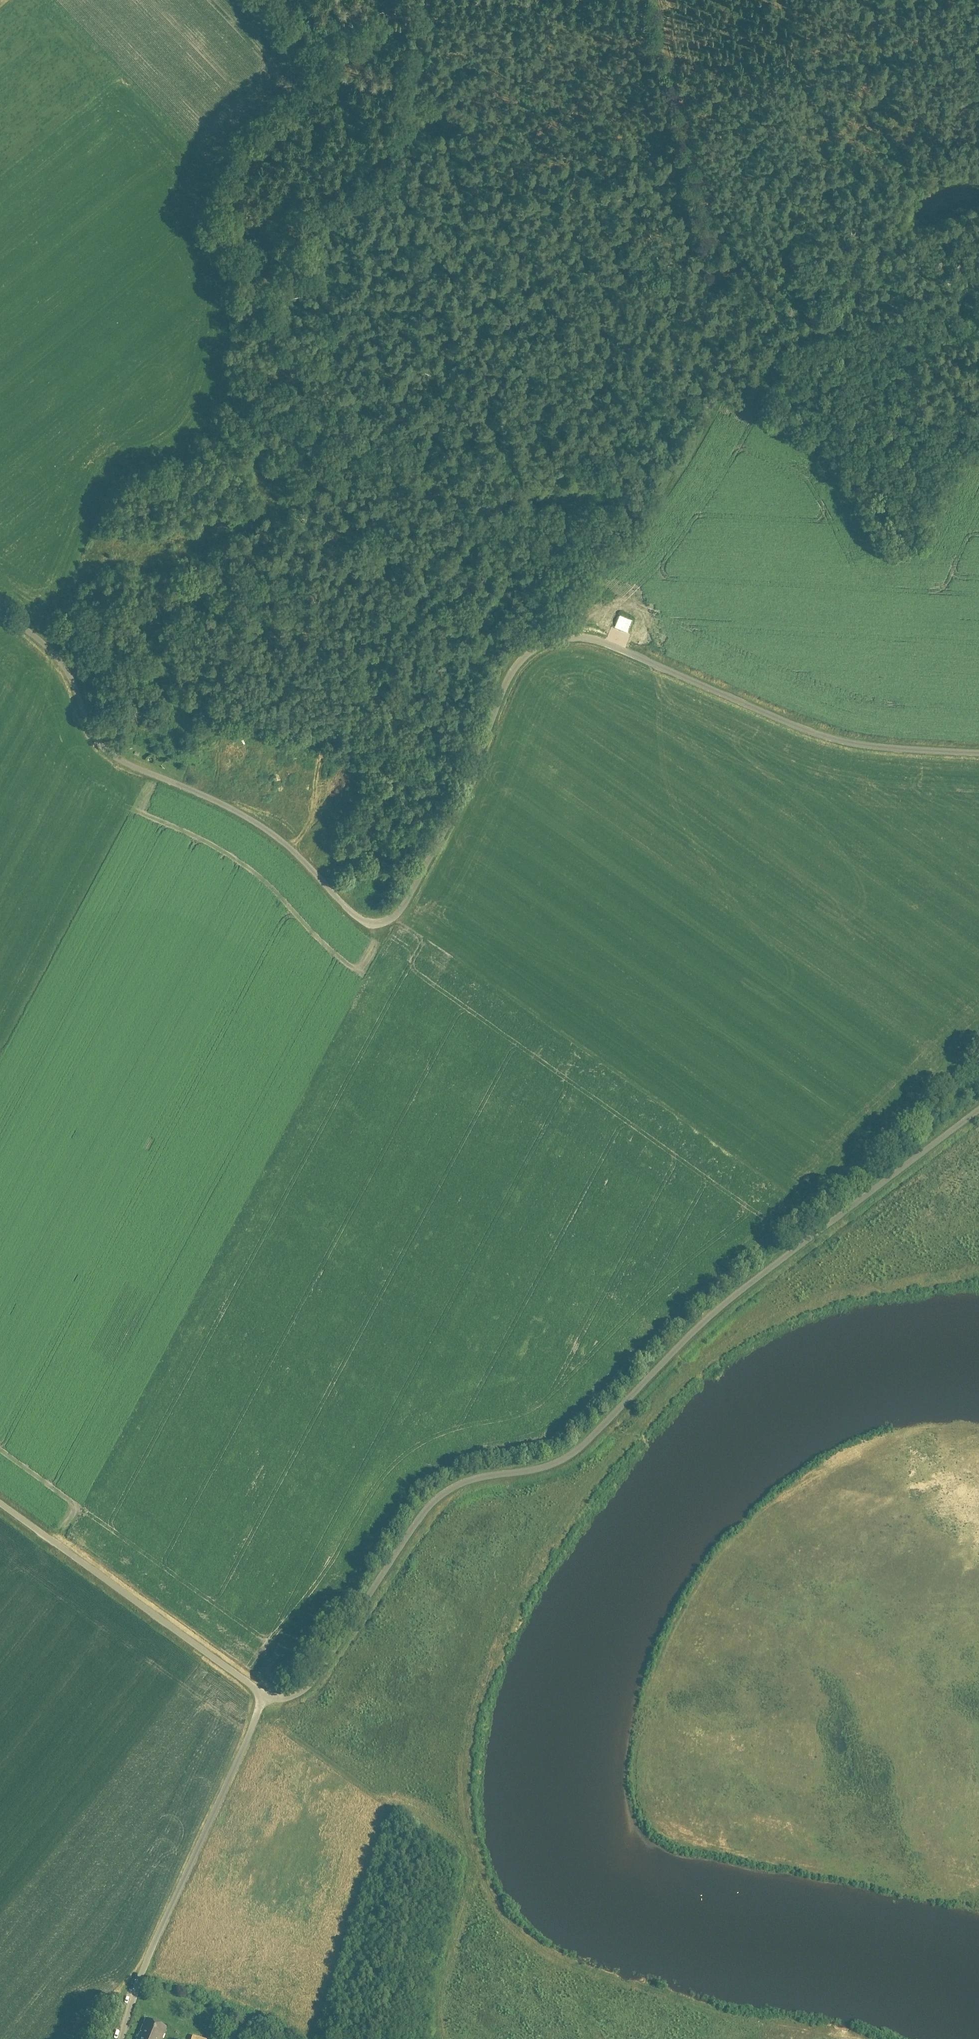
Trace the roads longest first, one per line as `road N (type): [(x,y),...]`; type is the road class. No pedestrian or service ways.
road 1 (unclassified): [(978,754),(844,742),(599,641),(545,643),(506,685),(400,913),(373,925),(270,832),(106,751),(52,653),(0,612)]
road 2 (unclassified): [(264,1694),(298,1694),(312,1684),(445,1492),(575,1452),(725,1303),(978,1109)]
road 3 (track): [(657,0),(729,320)]
road 4 (unclassified): [(264,1694),(0,1502)]

